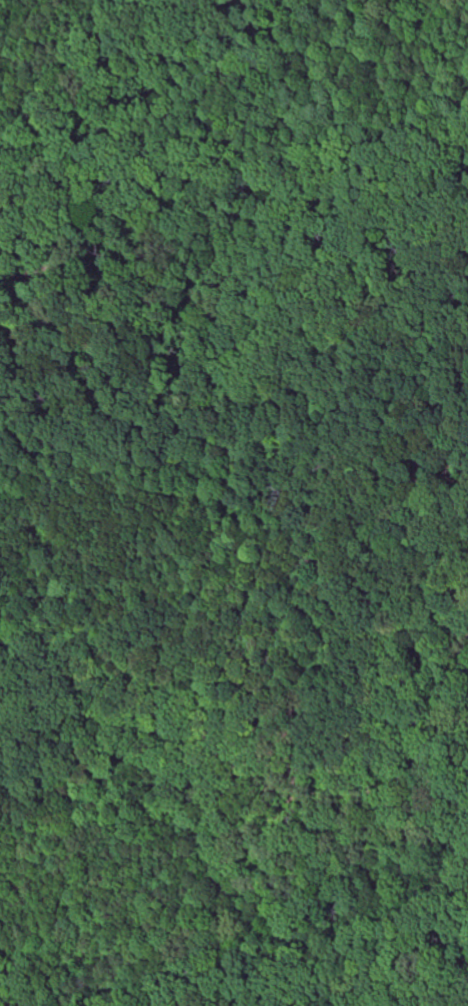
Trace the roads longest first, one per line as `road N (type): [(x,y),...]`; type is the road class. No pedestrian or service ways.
road 1 (residential): [(50,1005),(85,961),(223,891),(467,839)]

